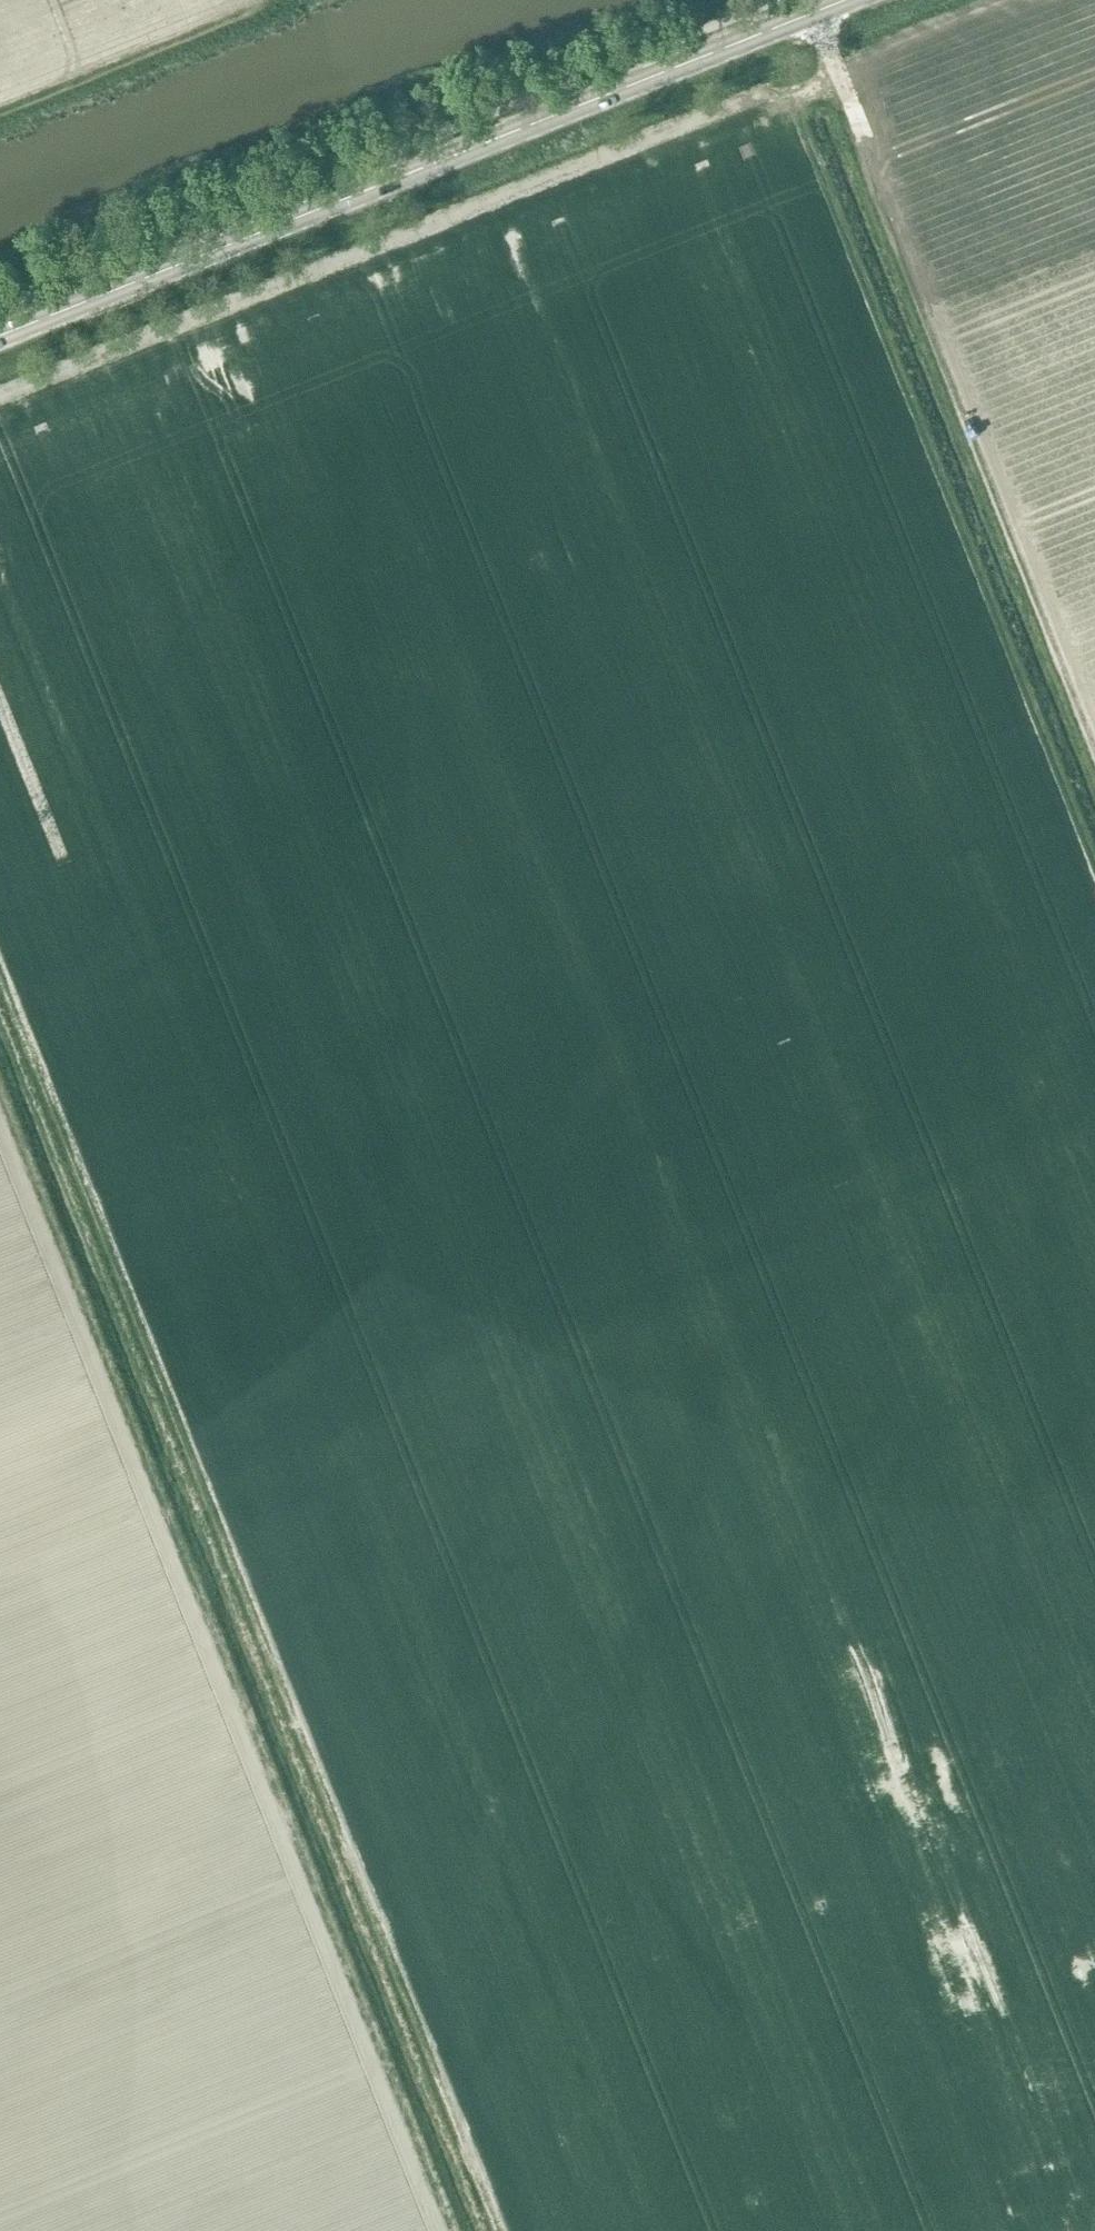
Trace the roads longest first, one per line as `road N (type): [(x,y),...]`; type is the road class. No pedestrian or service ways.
road 1 (tertiary): [(845,0),(0,336)]

